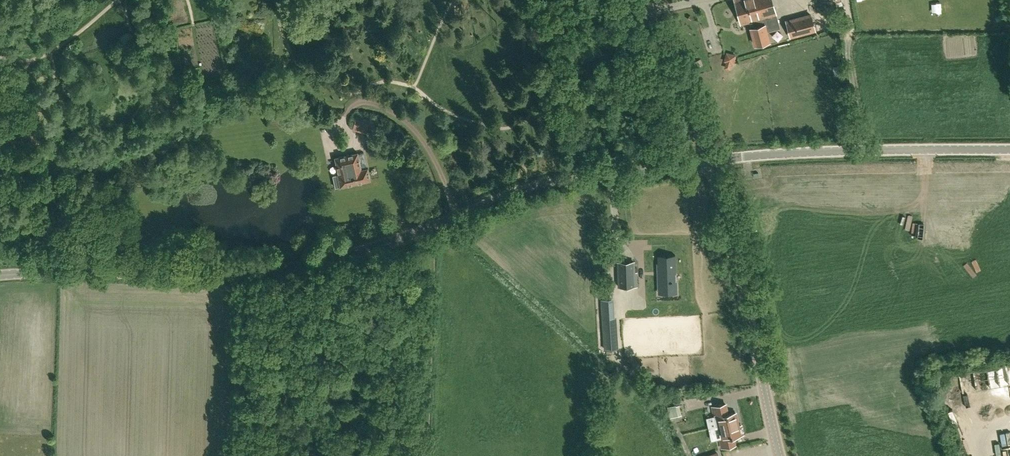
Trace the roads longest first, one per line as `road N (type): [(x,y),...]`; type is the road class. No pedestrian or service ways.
road 1 (unclassified): [(0,275),(286,270),(529,188),(714,162)]
road 2 (tertiary): [(779,455),(714,162)]
road 3 (unclassified): [(714,162),(1009,149)]
road 4 (track): [(453,216),(440,171),(405,123),(364,103),(341,126)]
road 5 (track): [(255,273),(249,455)]
road 6 (tertiary): [(714,162),(643,0)]

